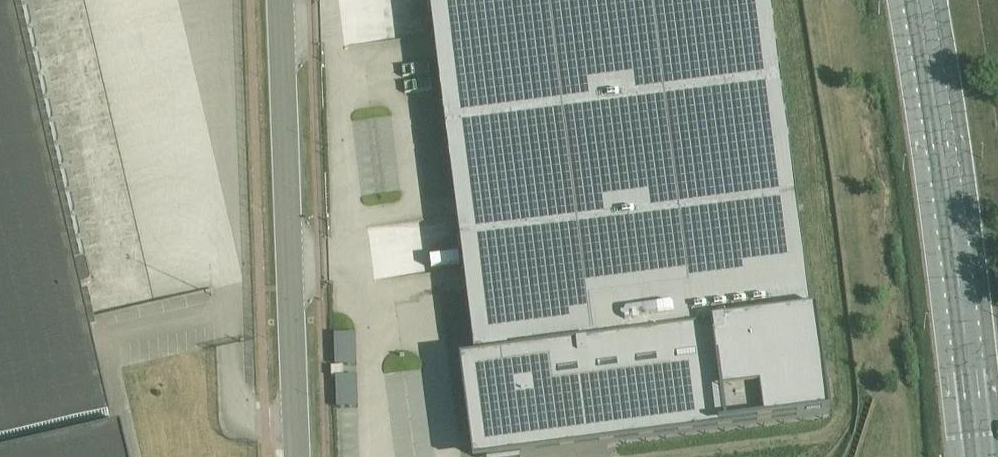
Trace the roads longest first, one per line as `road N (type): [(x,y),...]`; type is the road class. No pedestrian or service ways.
road 1 (primary): [(917,0),(979,456)]
road 2 (unclassified): [(300,456),(282,0)]

